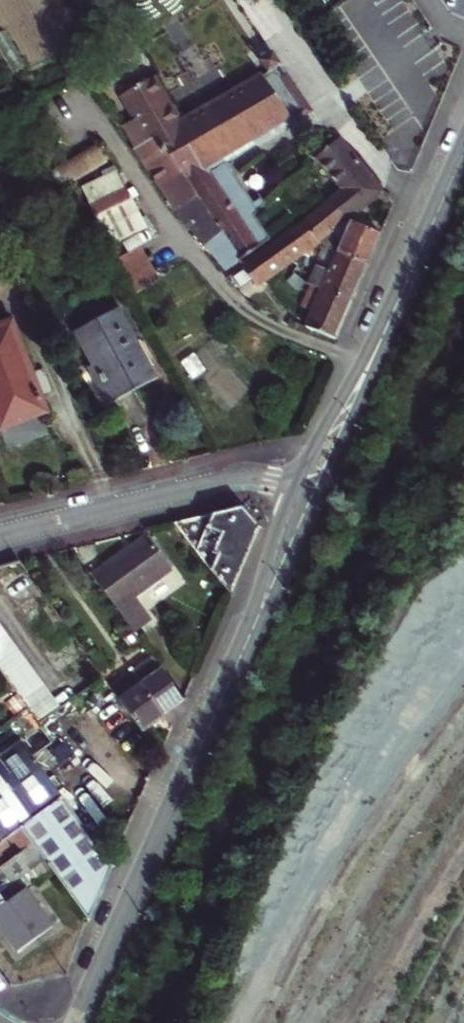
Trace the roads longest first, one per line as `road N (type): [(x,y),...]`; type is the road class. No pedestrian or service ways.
road 1 (tertiary): [(80,1022),(254,630)]
road 2 (residential): [(297,484),(237,479),(0,537)]
road 3 (tertiary): [(402,296),(297,484)]
road 4 (tertiary): [(323,492),(402,296)]
road 5 (tertiary): [(402,296),(463,152)]
road 6 (tertiary): [(254,630),(323,492)]
road 7 (tertiary): [(297,484),(254,630)]

